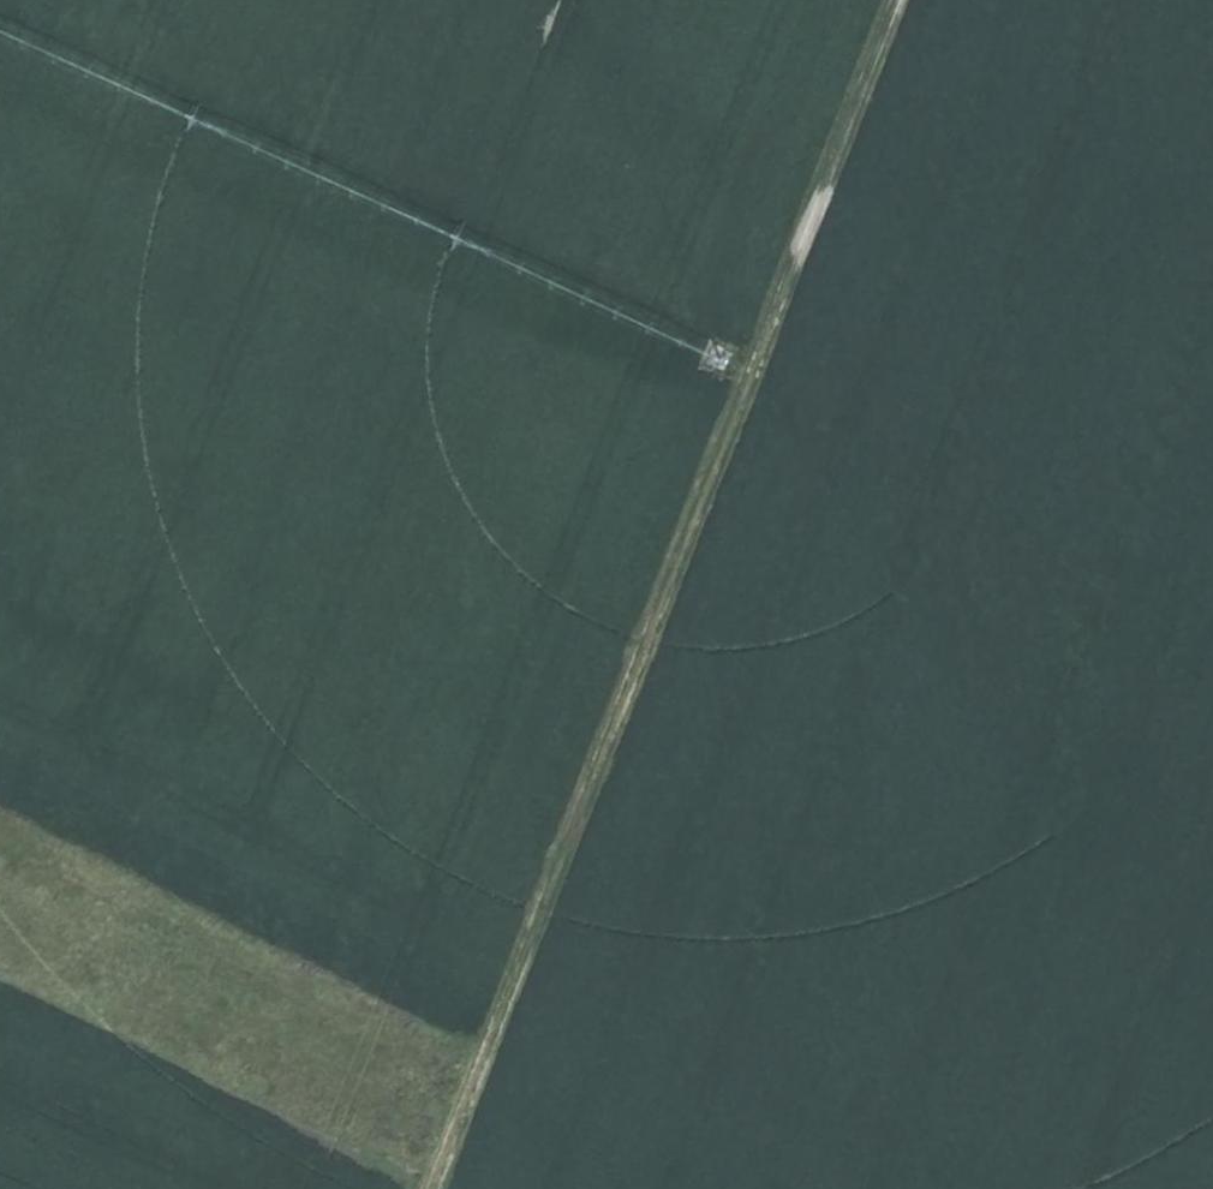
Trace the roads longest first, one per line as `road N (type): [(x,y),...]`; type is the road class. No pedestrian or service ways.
road 1 (track): [(910,0),(440,1188)]

